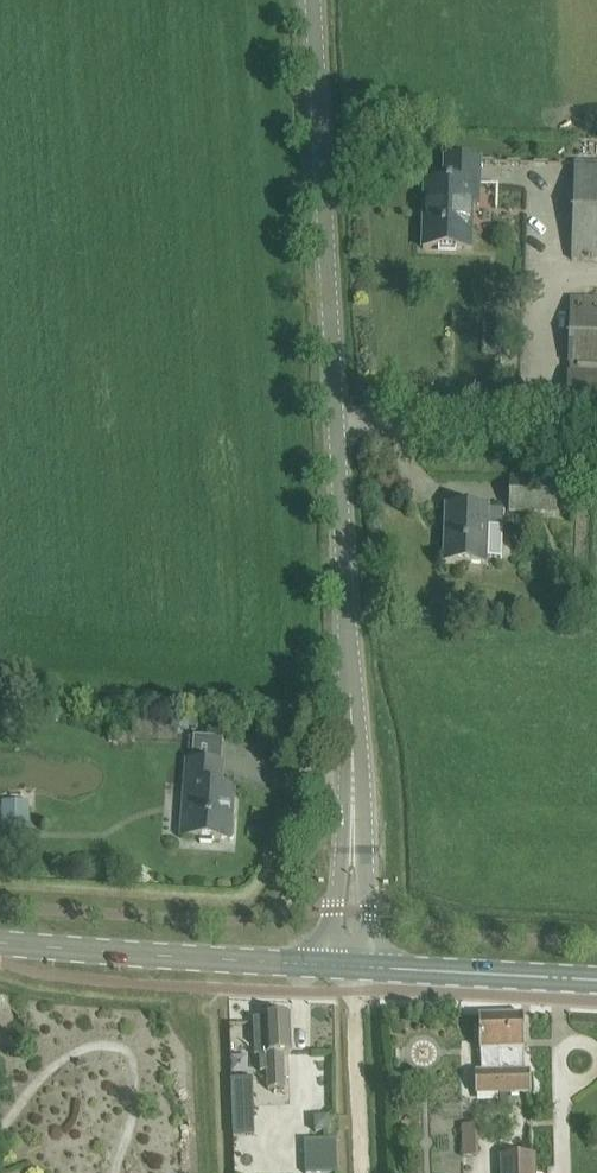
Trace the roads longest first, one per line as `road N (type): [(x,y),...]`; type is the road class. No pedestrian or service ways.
road 1 (unclassified): [(353,967),(343,515),(311,0)]
road 2 (secondary): [(353,967),(0,941)]
road 3 (secondary): [(353,967),(596,980)]
road 4 (track): [(362,1172),(353,1000)]

